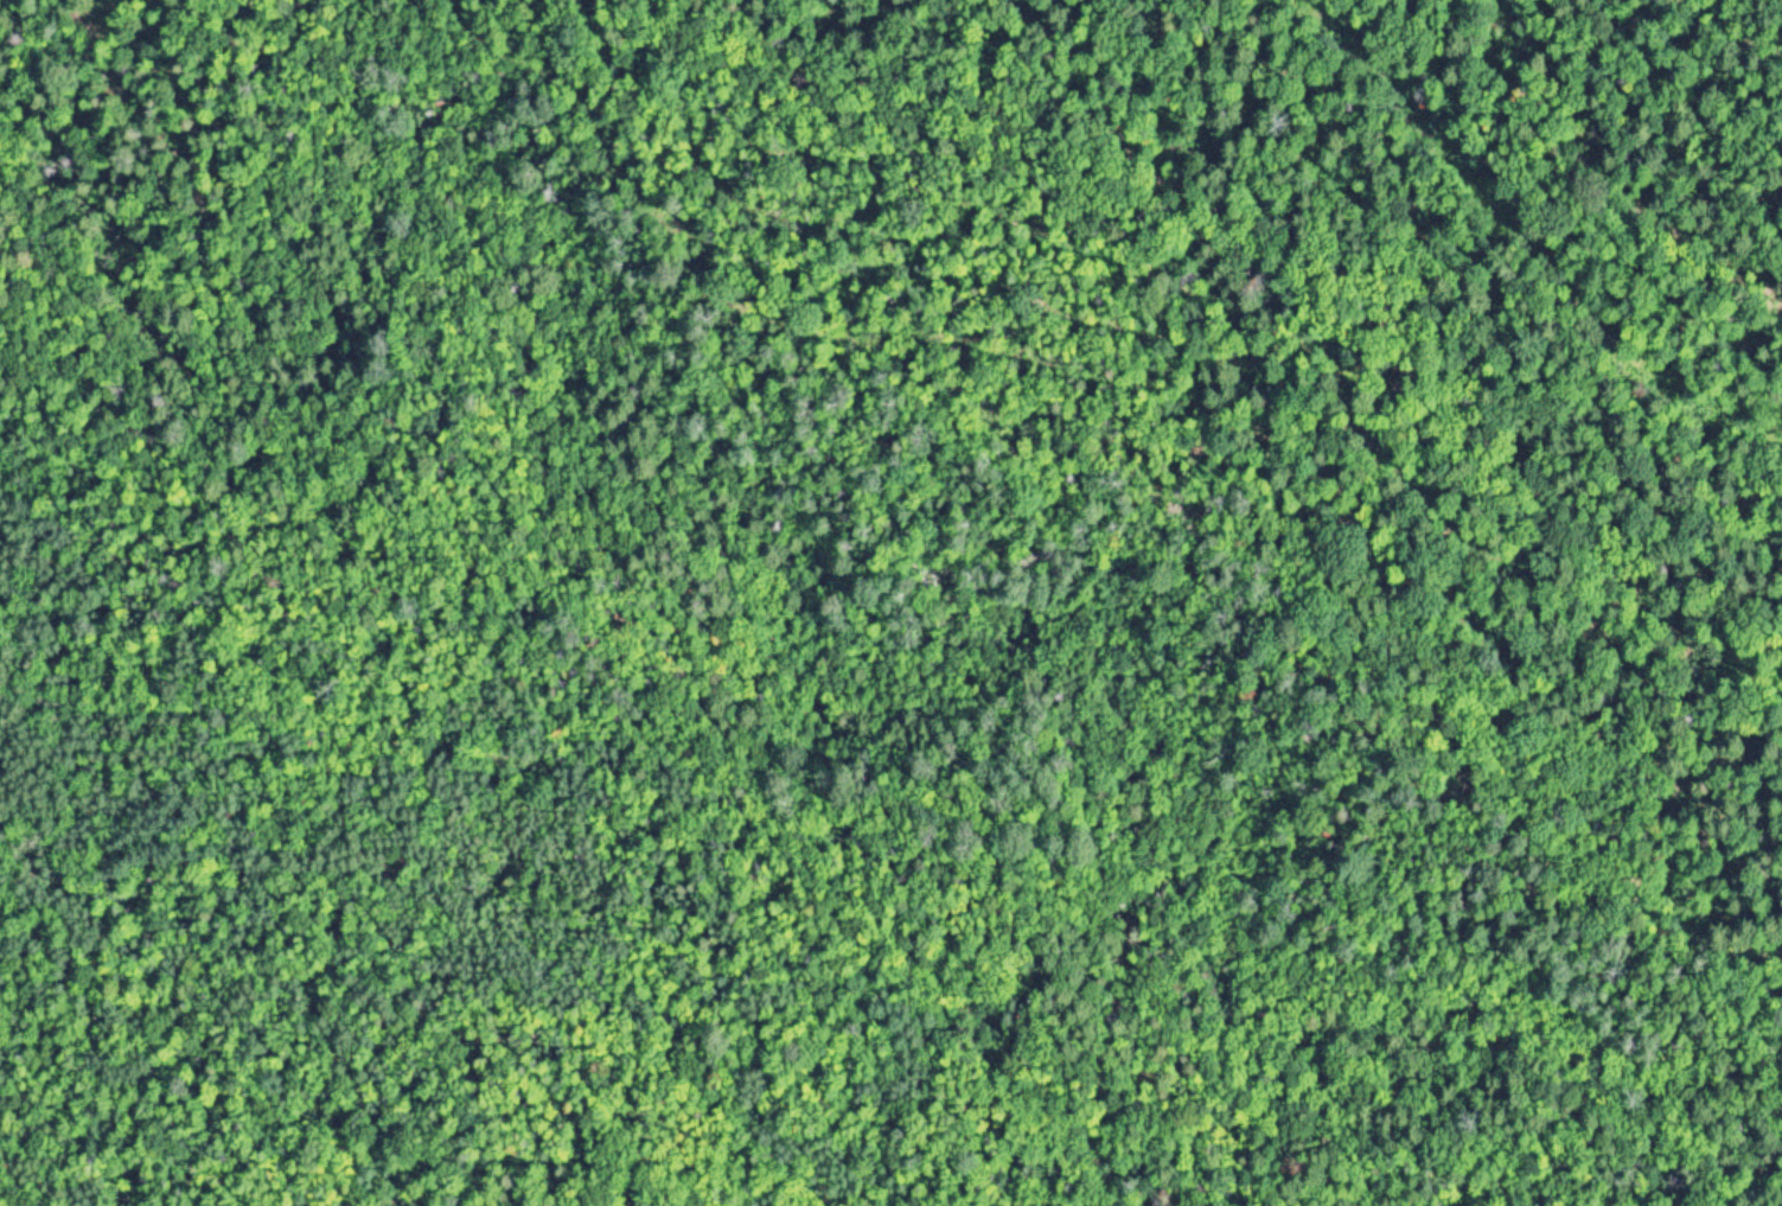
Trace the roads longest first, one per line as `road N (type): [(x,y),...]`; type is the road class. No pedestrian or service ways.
road 1 (track): [(1320,0),(1648,349),(1781,425)]

